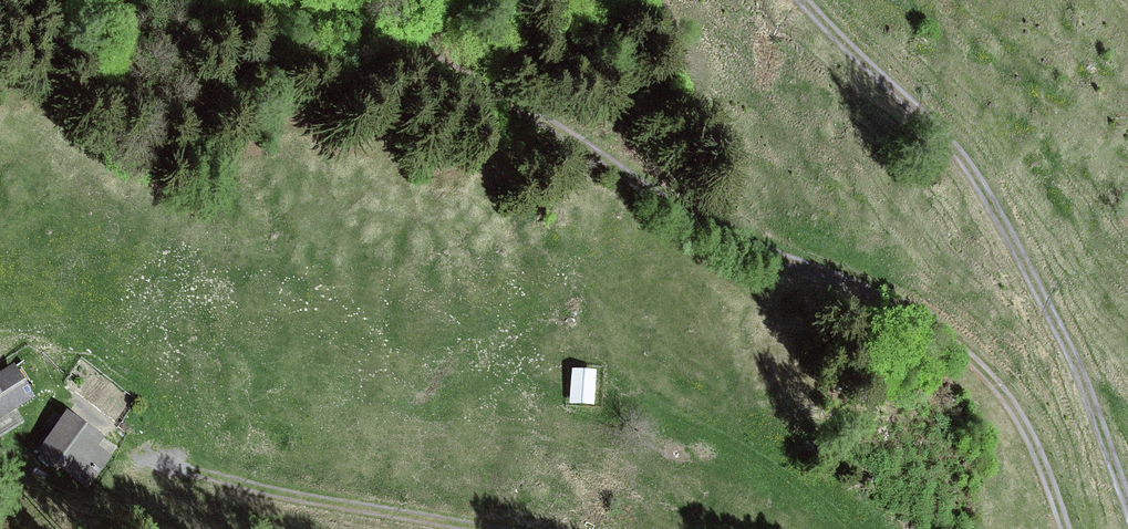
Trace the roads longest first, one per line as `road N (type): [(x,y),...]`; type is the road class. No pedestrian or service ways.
road 1 (track): [(1064,528),(1014,403),(915,316),(676,208),(531,112),(382,33),(263,0)]
road 2 (track): [(805,0),(935,126),(985,192),(1075,364),(1127,504)]
road 3 (track): [(135,452),(244,485),(484,528)]

